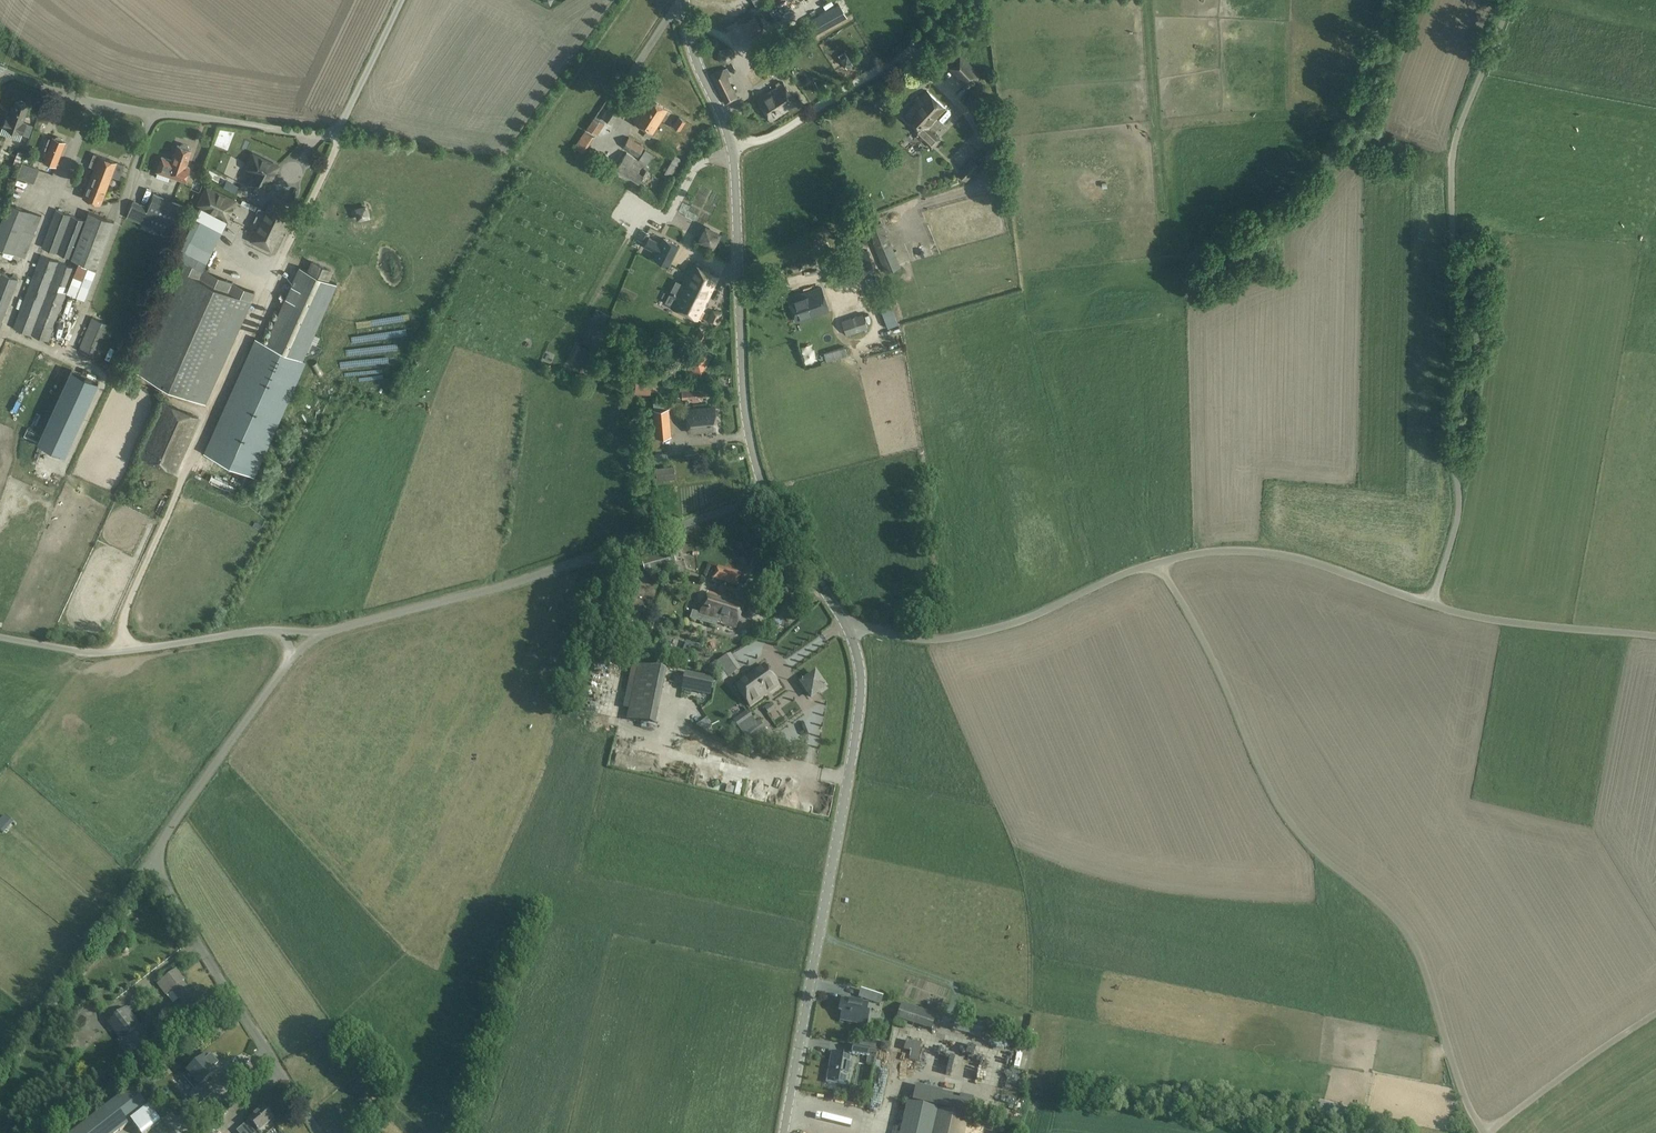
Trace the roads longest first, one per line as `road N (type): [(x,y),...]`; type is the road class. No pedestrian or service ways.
road 1 (unclassified): [(1483,1132),(1460,1093),(1416,958),(1395,922),(1302,841),(1278,809),(1201,634),(1157,563)]
road 2 (unclassified): [(1431,606),(1455,521),(1444,430),(1453,328),(1451,150),(1511,0)]
road 3 (track): [(336,136),(126,610),(121,650)]
road 4 (unclassified): [(781,1132),(861,694),(847,629)]
road 5 (unclassified): [(320,632),(502,587),(765,494)]
road 6 (unclassified): [(765,494),(744,427),(731,145)]
road 7 (residential): [(0,70),(100,106),(336,136)]
road 8 (unclassified): [(1157,563),(982,631),(937,640),(847,629)]
road 9 (unclassified): [(318,1132),(151,858)]
road 10 (unclassified): [(1431,606),(1272,555),(1203,552),(1157,563)]
road 11 (unclassified): [(277,630),(121,650),(0,636)]
road 12 (unclassified): [(731,145),(791,128),(893,60),(949,0)]
road 13 (unclassified): [(0,1062),(151,858)]
road 14 (unclassified): [(151,858),(292,657)]
road 15 (unclassified): [(1655,636),(1431,606)]
road 16 (unclassified): [(1485,1132),(1655,1015)]
road 17 (unclassified): [(847,629),(765,494)]
road 18 (unclassified): [(731,145),(690,44),(682,0)]
road 19 (unclassified): [(336,136),(401,0)]

